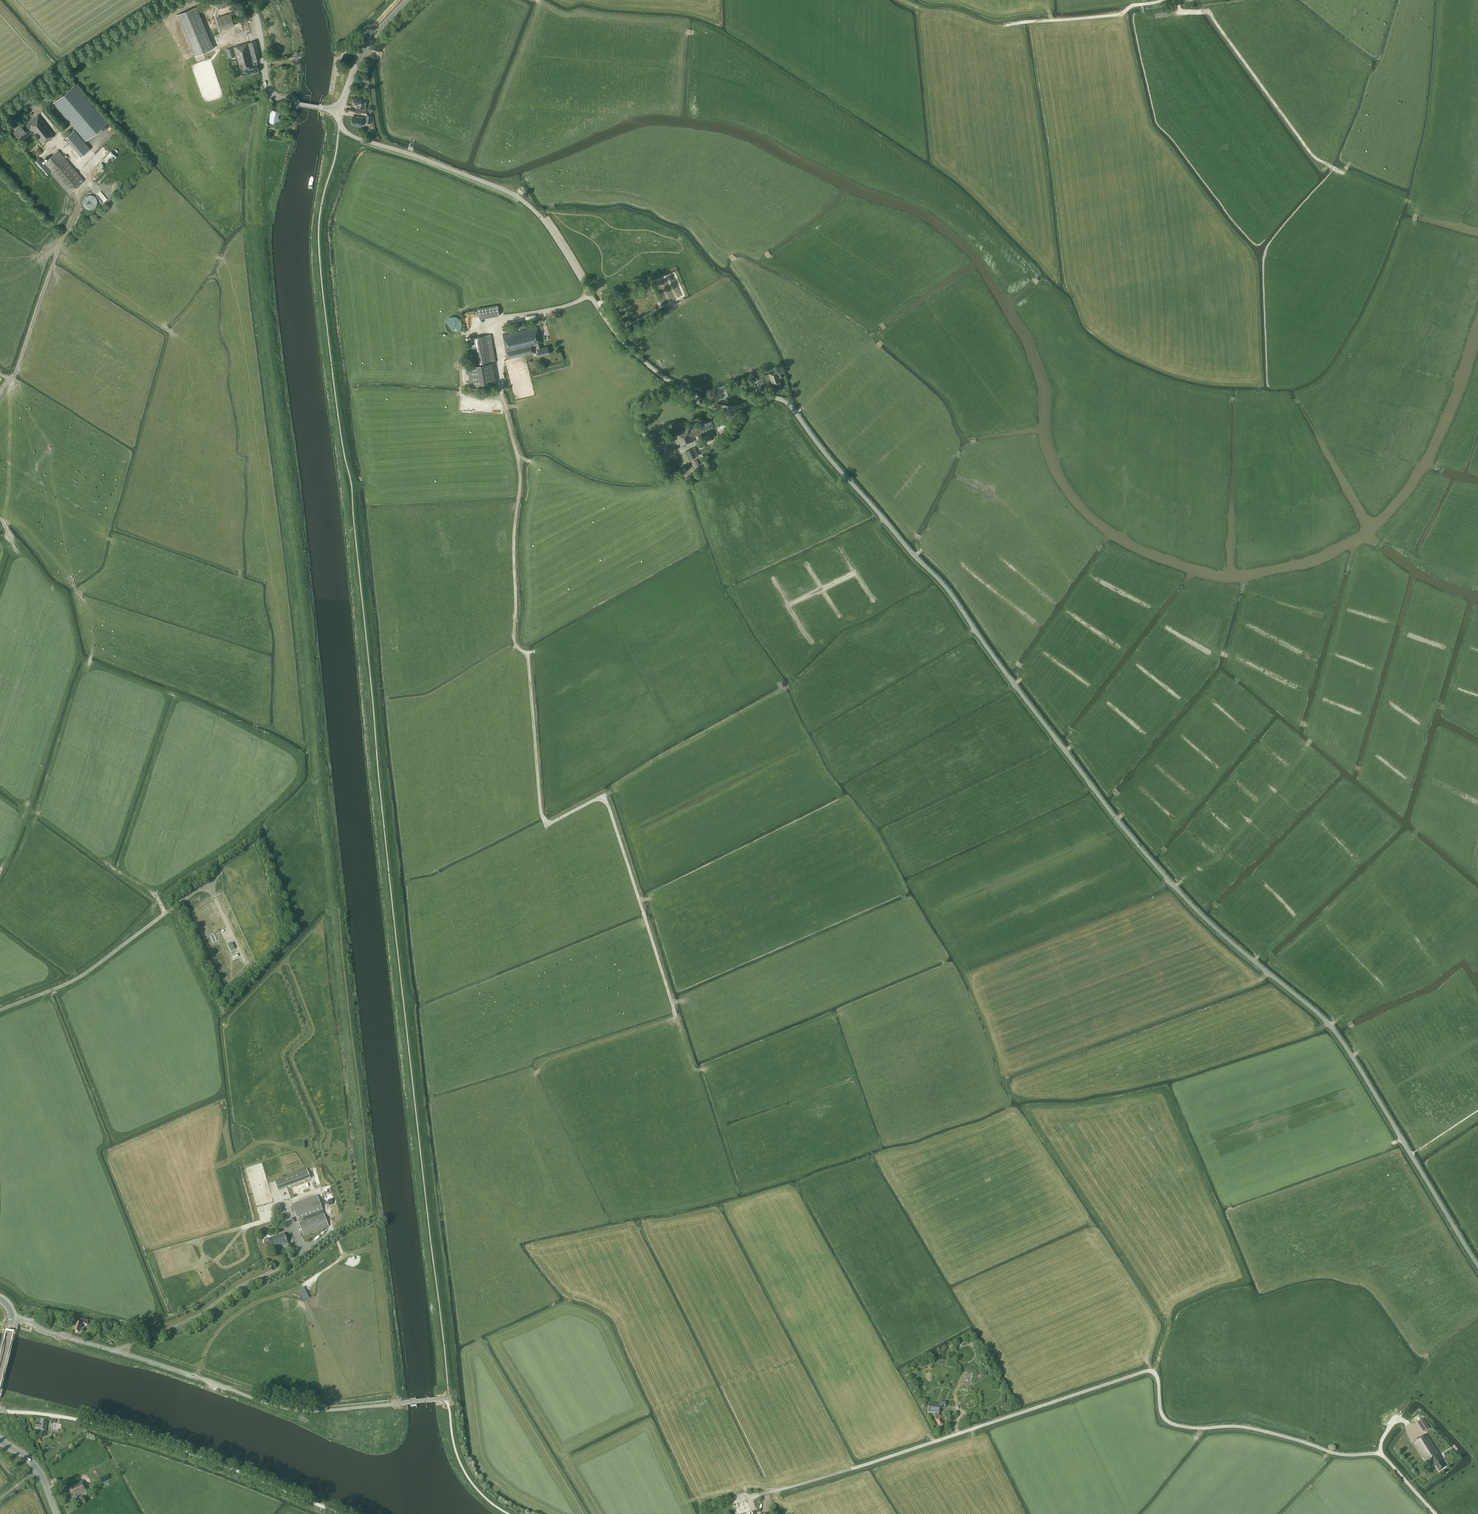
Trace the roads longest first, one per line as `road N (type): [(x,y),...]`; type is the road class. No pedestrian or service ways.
road 1 (unclassified): [(1477,1265),(1336,1032),(1201,915),(1132,838),(944,585),(789,405),(770,397),(720,407),(676,386),(617,334),(526,203),(356,137),(337,112)]
road 2 (unclassified): [(12,1317),(286,1408),(449,1399)]
road 3 (unclassified): [(0,1410),(77,1420),(193,1454),(338,1513)]
road 4 (tertiary): [(0,117),(168,0)]
road 5 (tertiary): [(321,108),(270,92),(250,0)]
road 6 (tertiary): [(337,112),(375,34),(407,0)]

